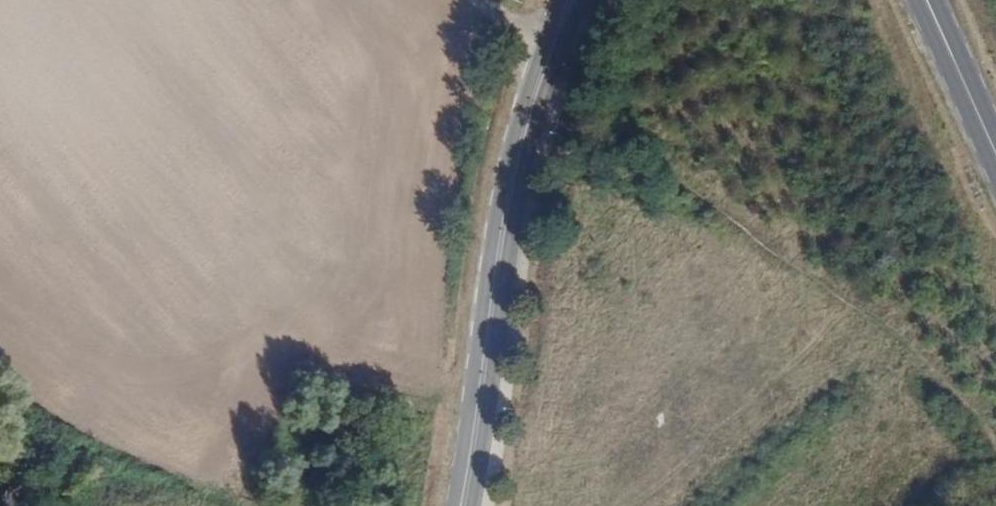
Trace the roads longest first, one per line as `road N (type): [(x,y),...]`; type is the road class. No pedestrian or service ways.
road 1 (tertiary): [(473,505),(518,190),(541,99),(580,0)]
road 2 (tertiary): [(560,0),(529,78),(503,179),(453,505)]
road 3 (secondary): [(995,153),(927,0)]

